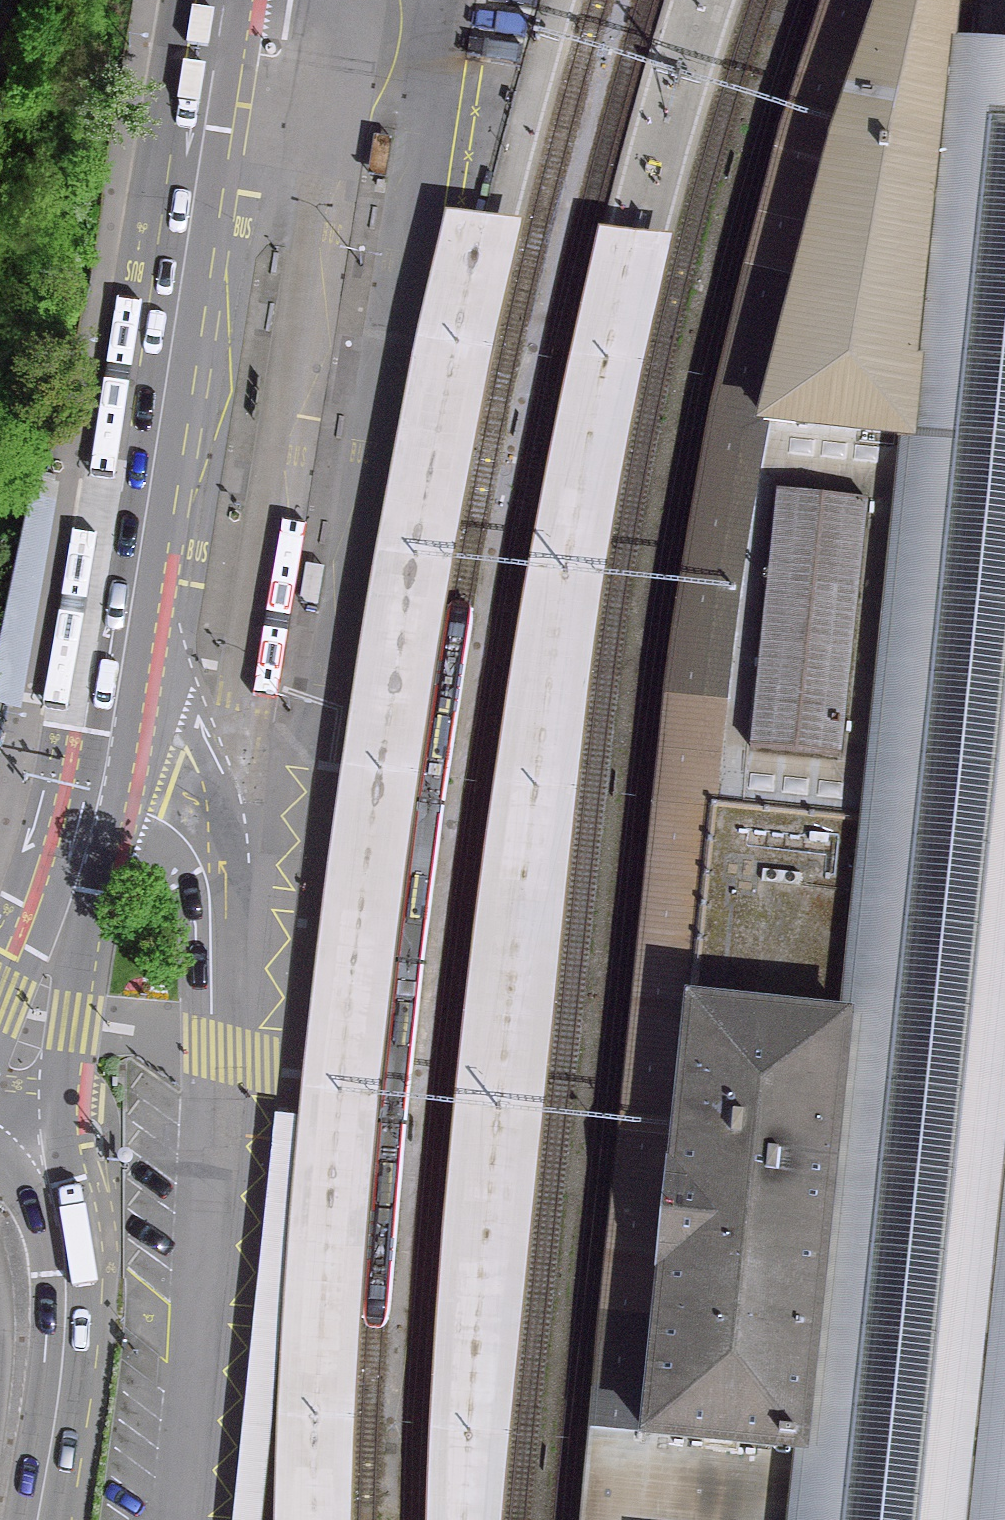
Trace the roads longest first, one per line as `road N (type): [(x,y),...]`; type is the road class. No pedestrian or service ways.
road 1 (residential): [(190,1519),(227,1060),(225,911),(183,823),(149,786),(103,761)]
road 2 (secondary): [(103,761),(218,0)]
road 3 (secondary): [(0,1102),(103,761)]
road 4 (primary): [(0,1460),(19,1350),(17,1297),(0,1230)]

